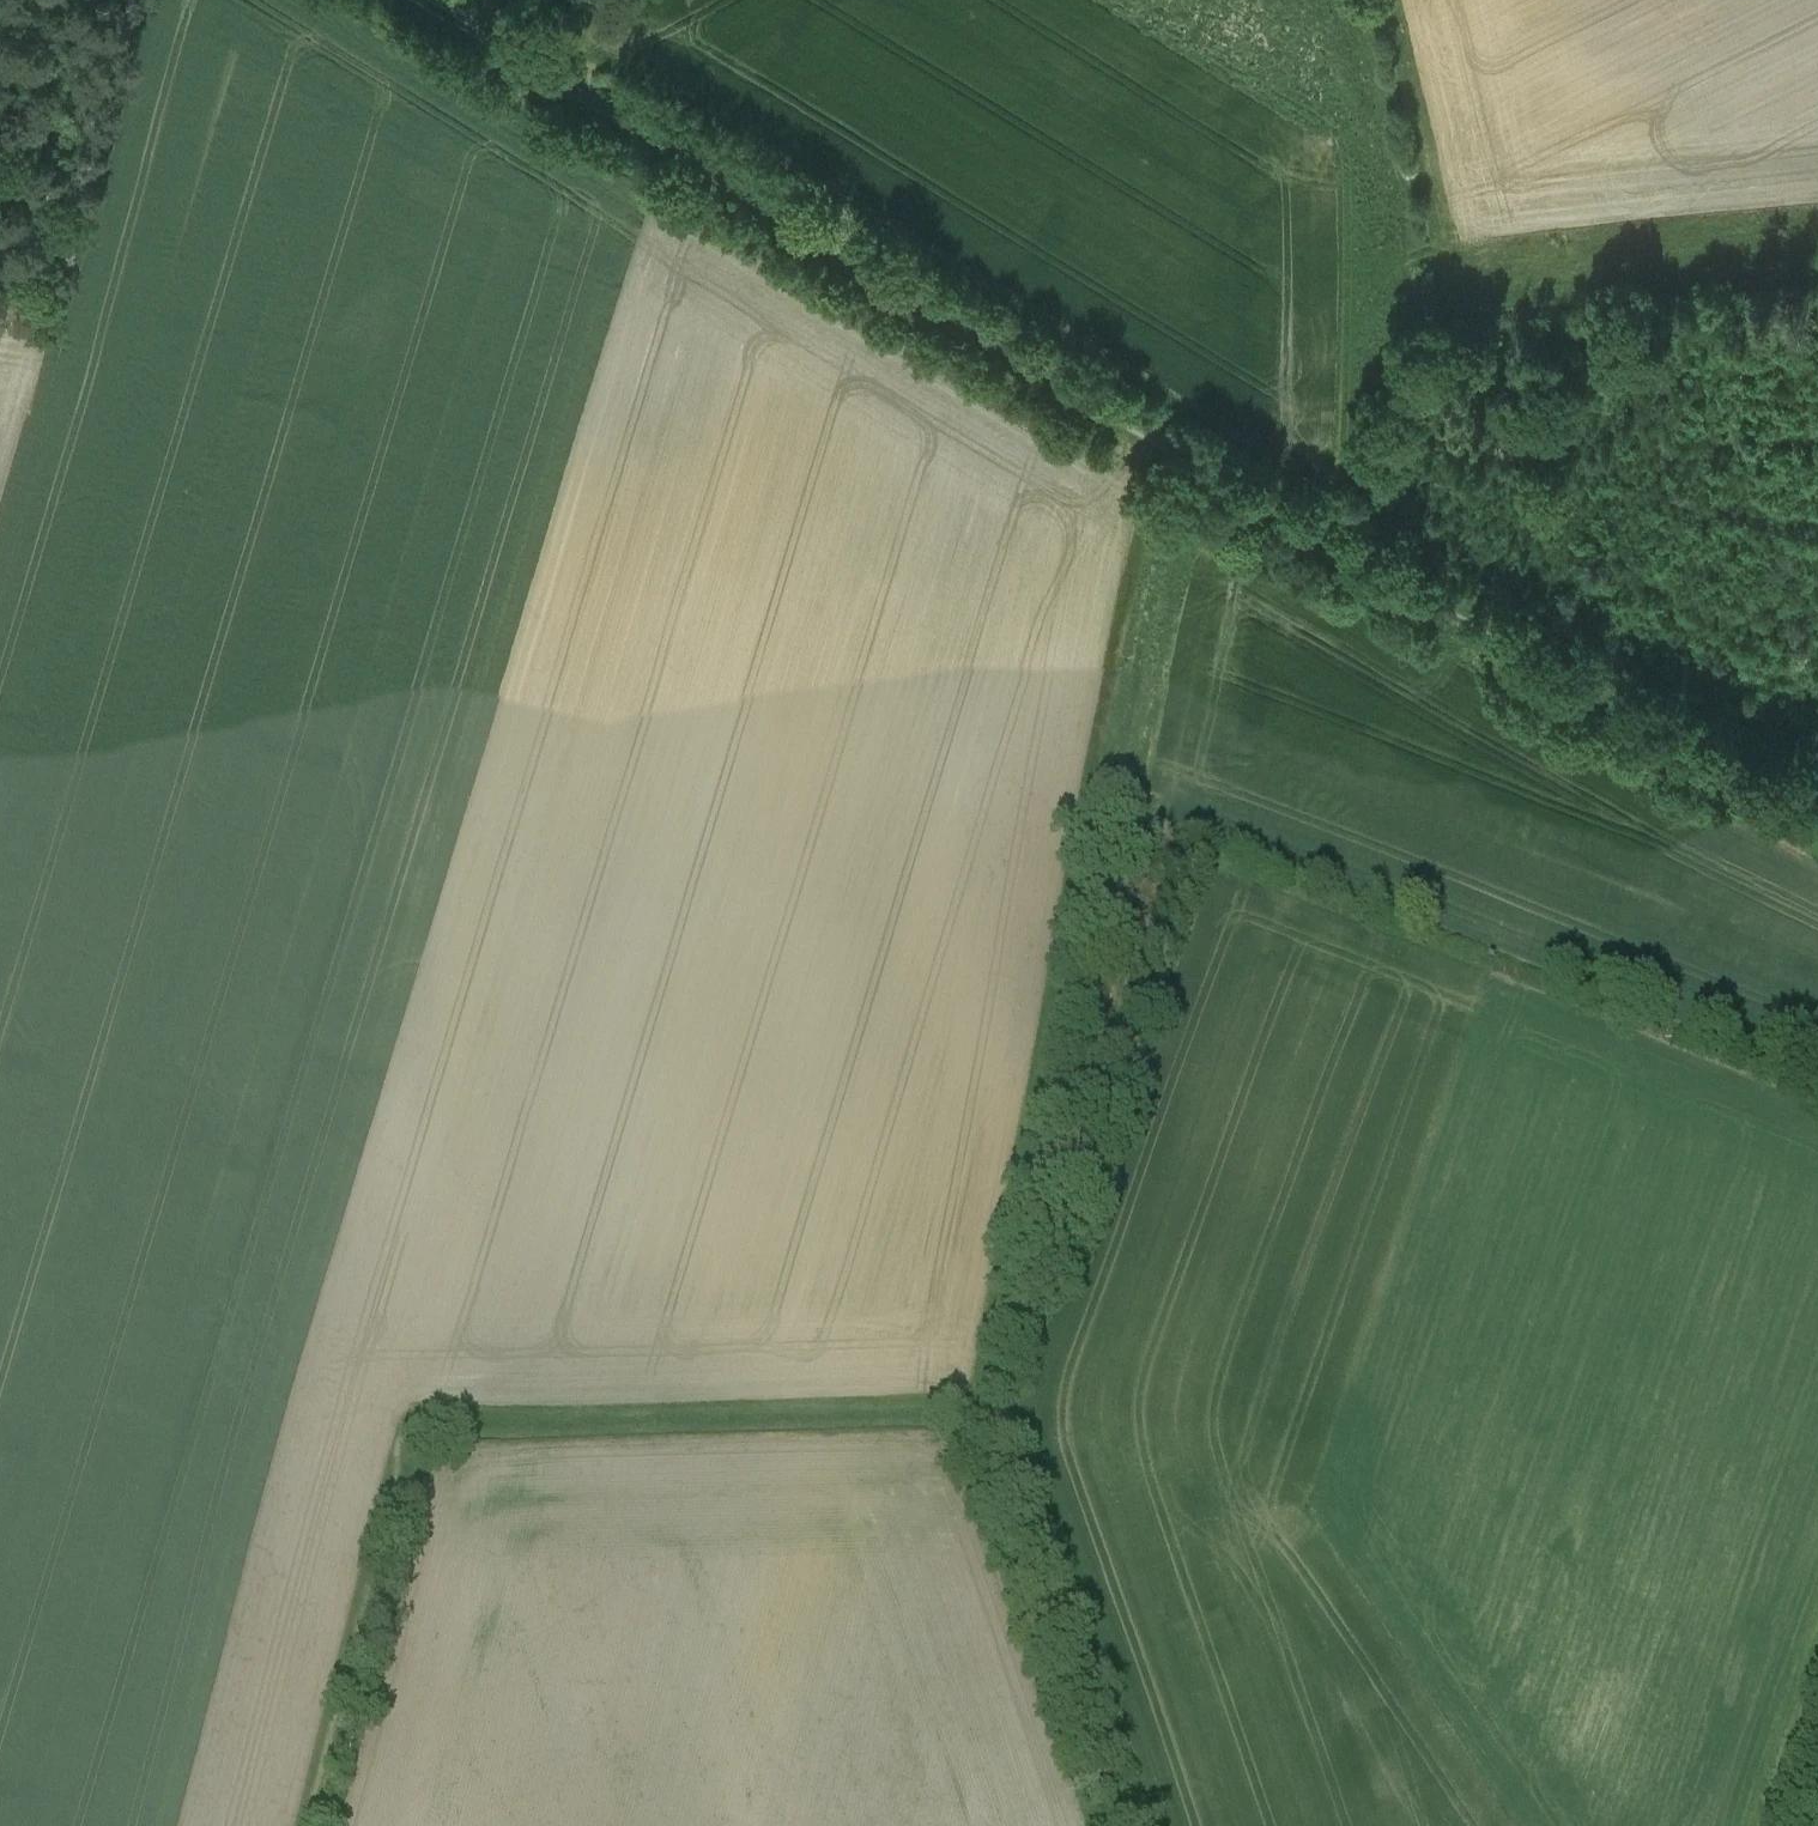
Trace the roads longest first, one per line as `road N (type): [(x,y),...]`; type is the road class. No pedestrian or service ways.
road 1 (track): [(1817,814),(1465,626),(438,0)]
road 2 (unclassified): [(1817,1690),(1764,1825)]

